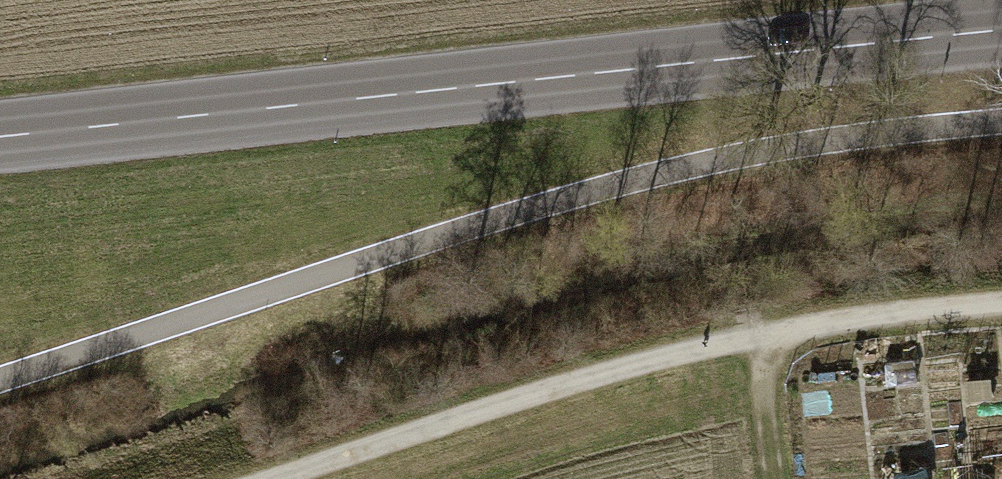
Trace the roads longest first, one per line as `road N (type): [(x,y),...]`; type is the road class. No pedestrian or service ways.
road 1 (track): [(0,390),(414,252),(708,177),(1001,135)]
road 2 (secondary): [(0,139),(1001,29)]
road 3 (track): [(1001,315),(761,338),(309,478)]
road 4 (track): [(773,478),(761,338)]

